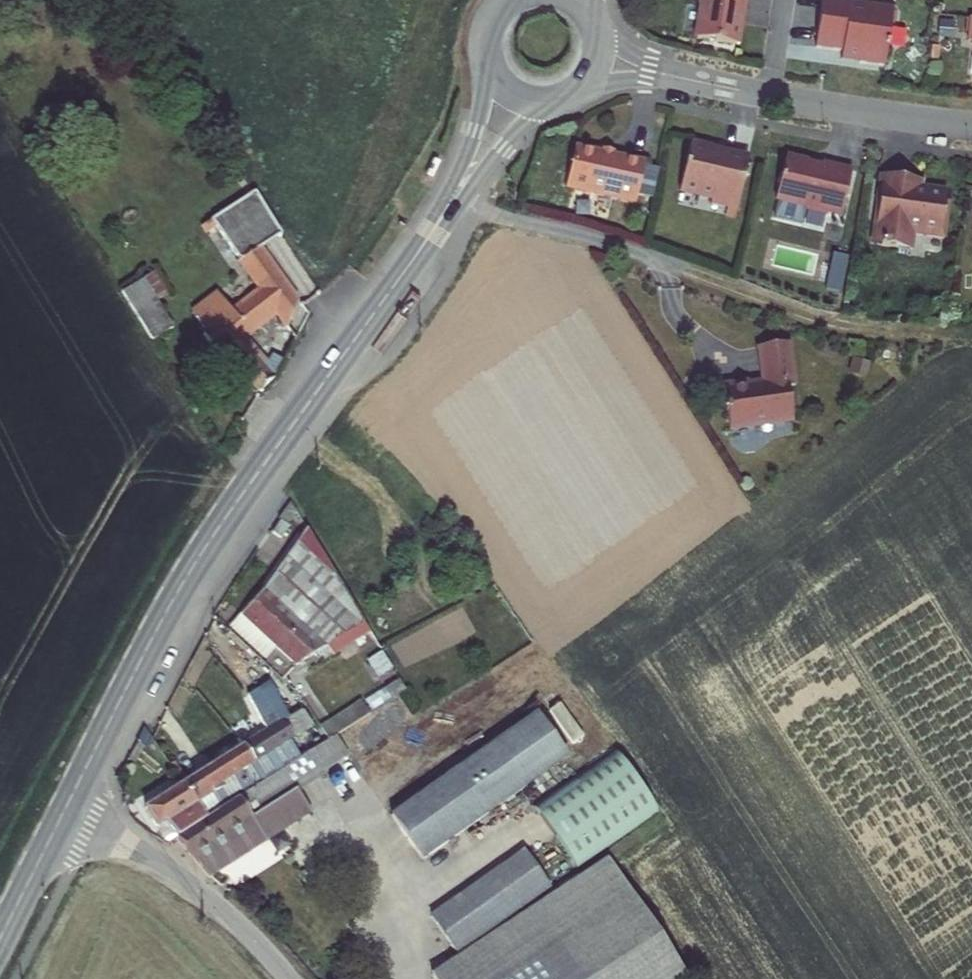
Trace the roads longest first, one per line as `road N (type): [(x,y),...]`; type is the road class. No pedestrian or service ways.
road 1 (tertiary): [(64,810),(203,551),(425,241)]
road 2 (track): [(444,202),(594,239),(851,332),(971,338)]
road 3 (residential): [(64,810),(194,888),(285,978)]
road 4 (residential): [(761,93),(971,124)]
road 5 (tertiary): [(425,241),(501,147),(561,95)]
road 6 (tertiary): [(489,59),(475,133),(425,241)]
road 7 (tertiary): [(0,937),(64,810)]

